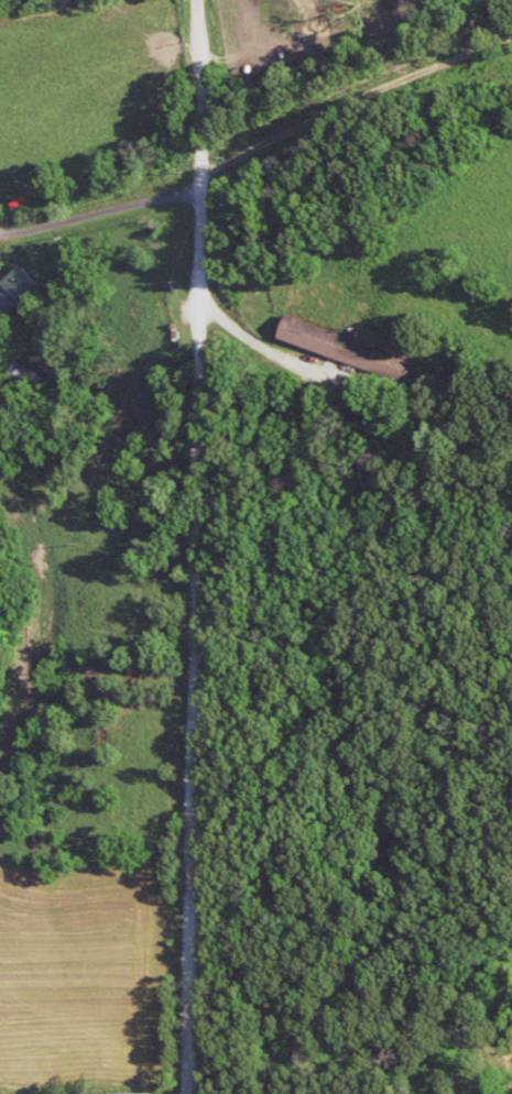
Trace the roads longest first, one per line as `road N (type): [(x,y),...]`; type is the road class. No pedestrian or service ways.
road 1 (residential): [(191,1093),(218,483),(206,318),(195,303),(196,0)]

